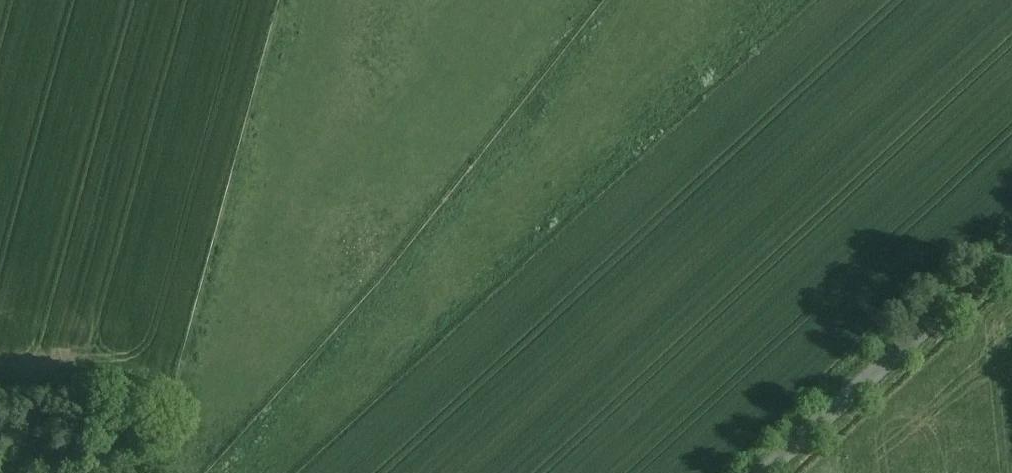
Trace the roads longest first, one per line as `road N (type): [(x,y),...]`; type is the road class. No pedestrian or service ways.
road 1 (unclassified): [(773,472),(1011,260)]

